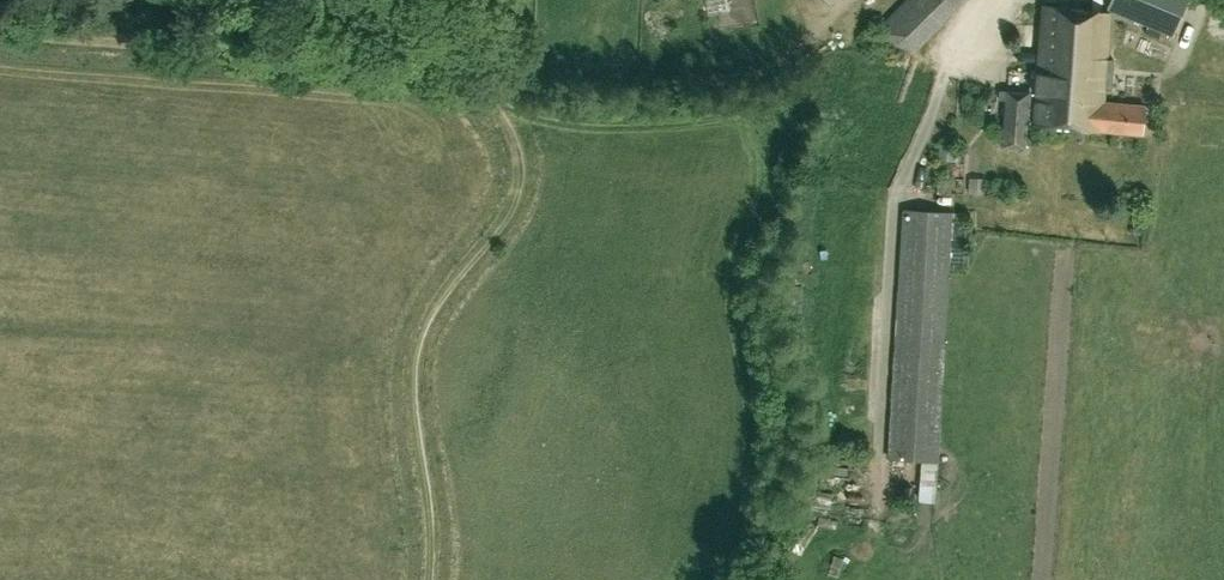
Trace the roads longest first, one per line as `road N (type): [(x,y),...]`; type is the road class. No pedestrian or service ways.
road 1 (track): [(430,579),(435,525),(412,402),(417,343),(438,296),(502,210),(517,163),(496,103),(465,68)]
road 2 (track): [(0,34),(465,68)]
road 3 (track): [(465,68),(737,82),(796,59),(823,34)]

